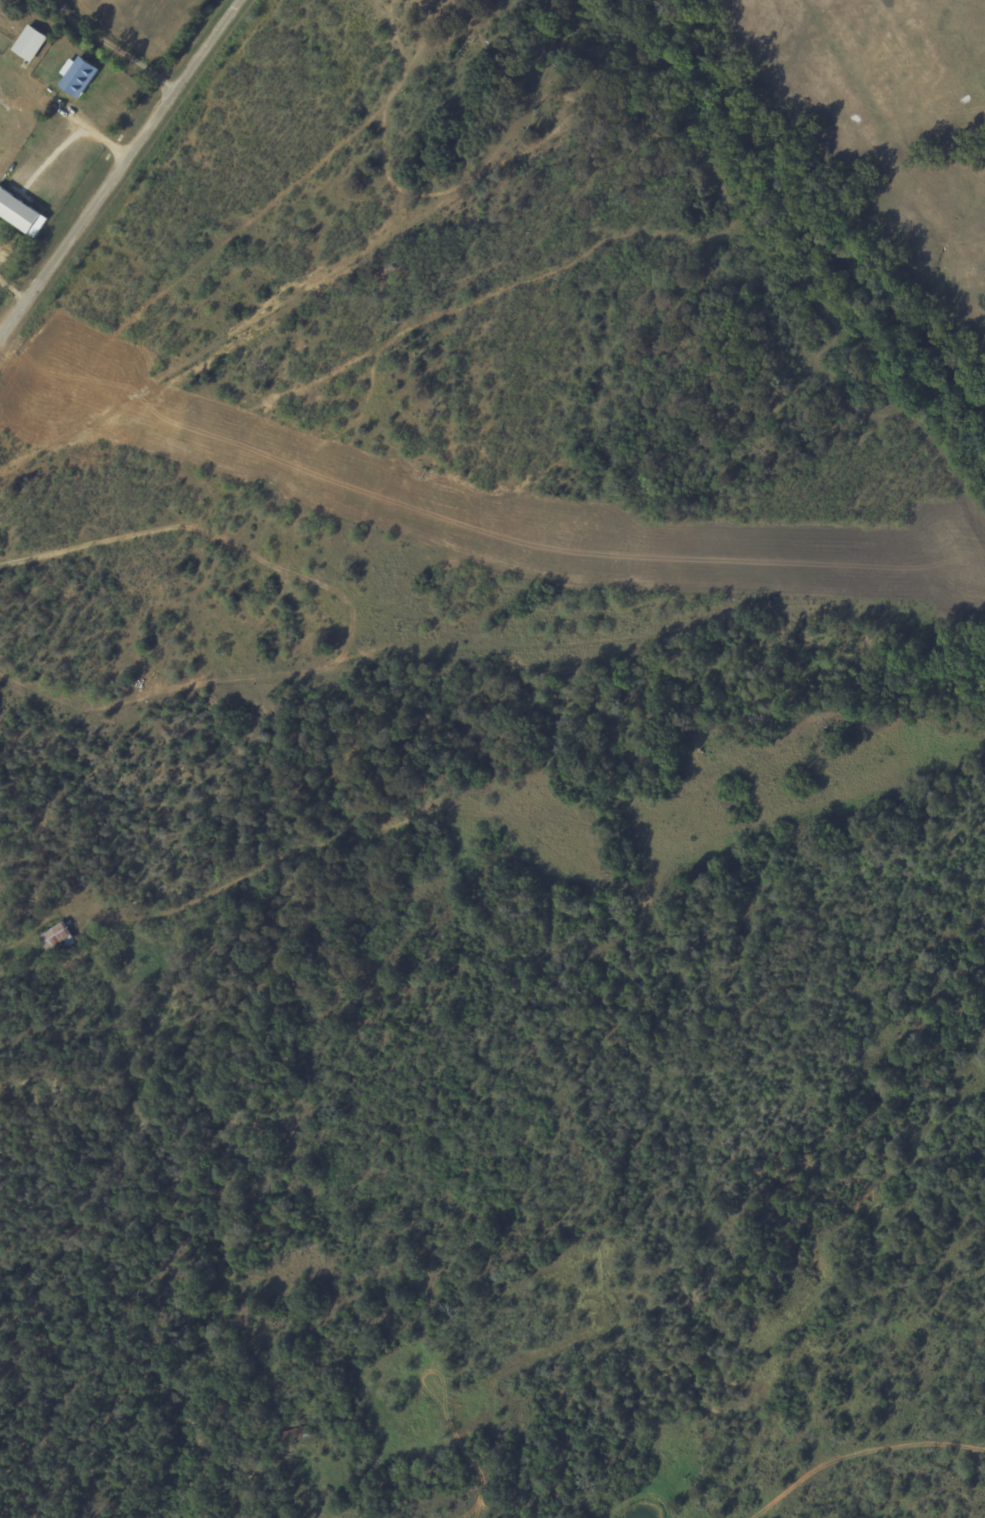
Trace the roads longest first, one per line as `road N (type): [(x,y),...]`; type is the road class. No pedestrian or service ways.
road 1 (residential): [(0,335),(241,0)]

